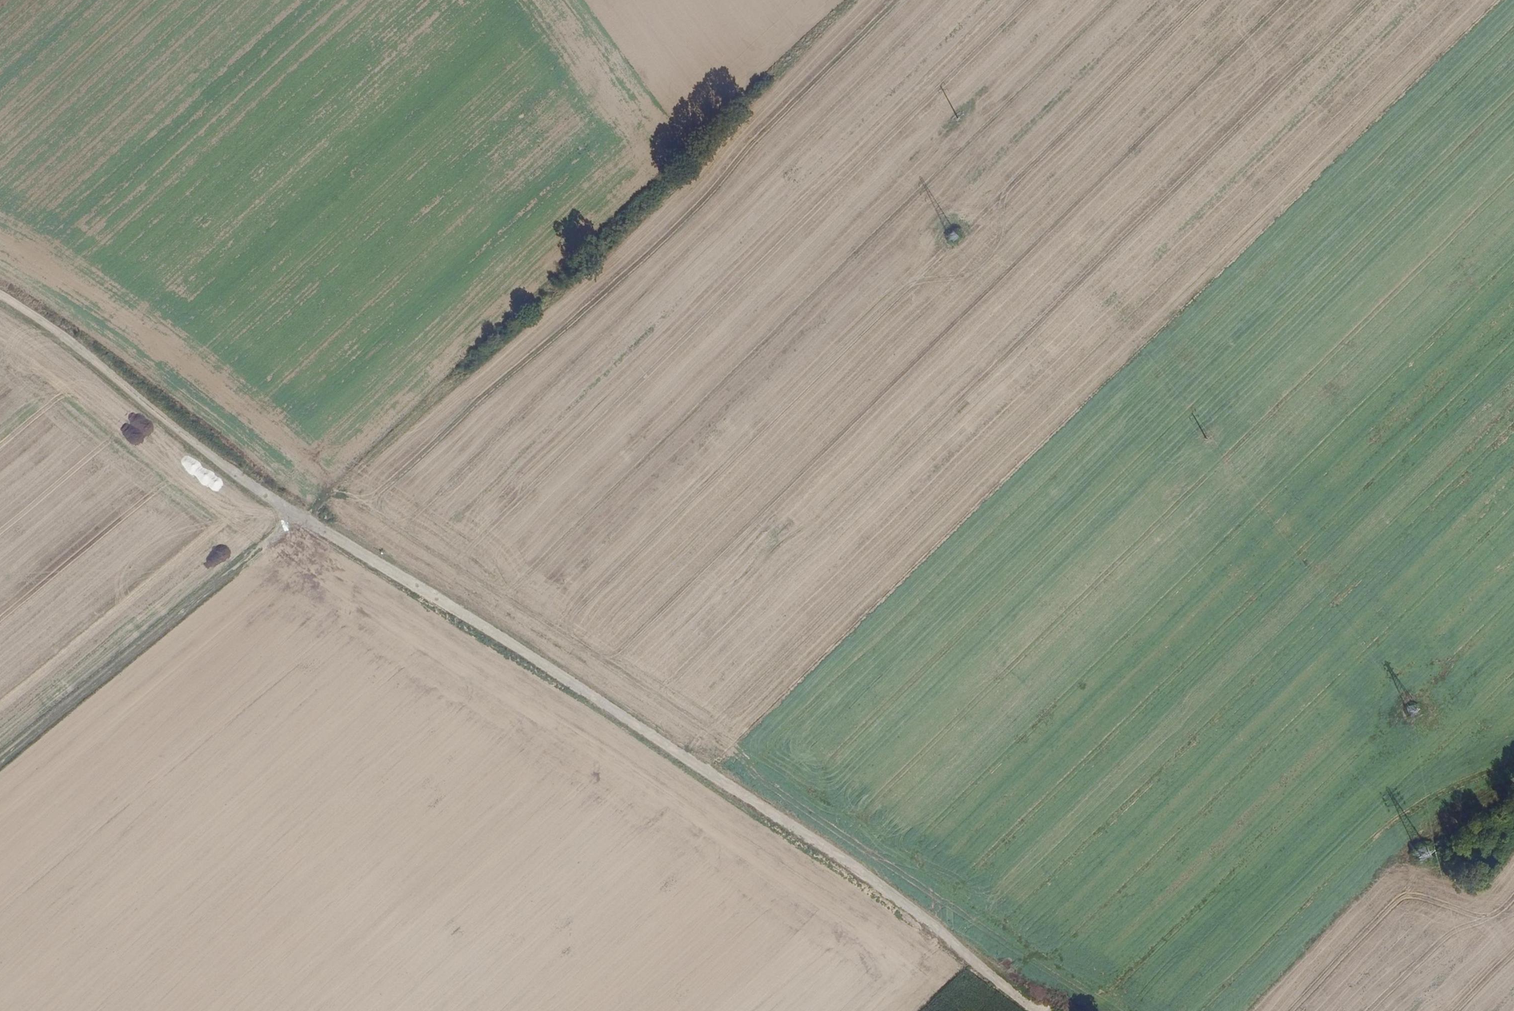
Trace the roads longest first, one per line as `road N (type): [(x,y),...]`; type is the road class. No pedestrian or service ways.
road 1 (track): [(298,518),(444,601),(790,825),(1038,1010)]
road 2 (track): [(0,761),(298,518)]
road 3 (track): [(0,296),(298,518)]

